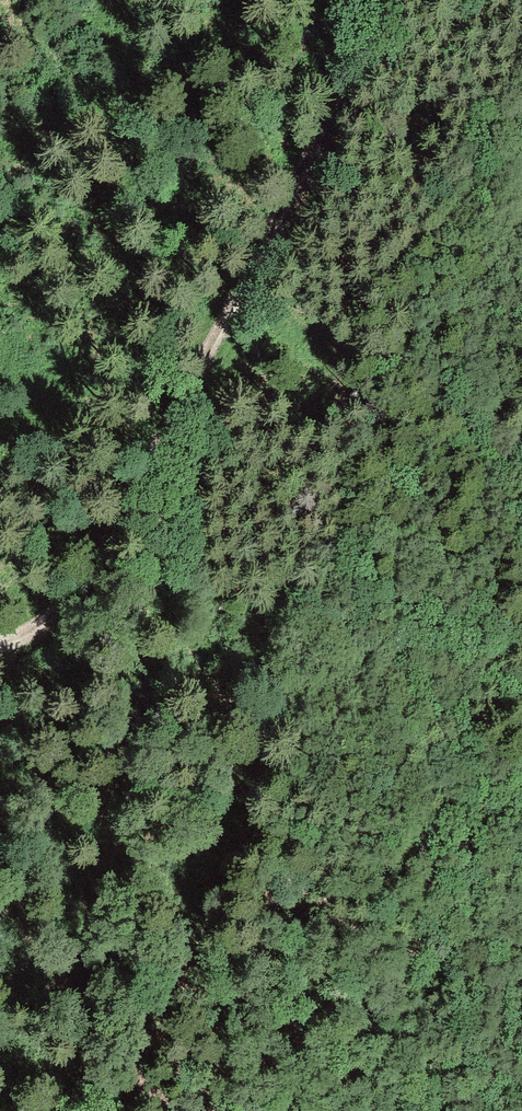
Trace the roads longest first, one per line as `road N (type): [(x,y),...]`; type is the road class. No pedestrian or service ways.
road 1 (track): [(75,1110),(126,669),(158,551),(222,382),(215,353)]
road 2 (track): [(215,353),(384,0)]
road 3 (track): [(215,353),(85,574),(26,634),(0,644)]

